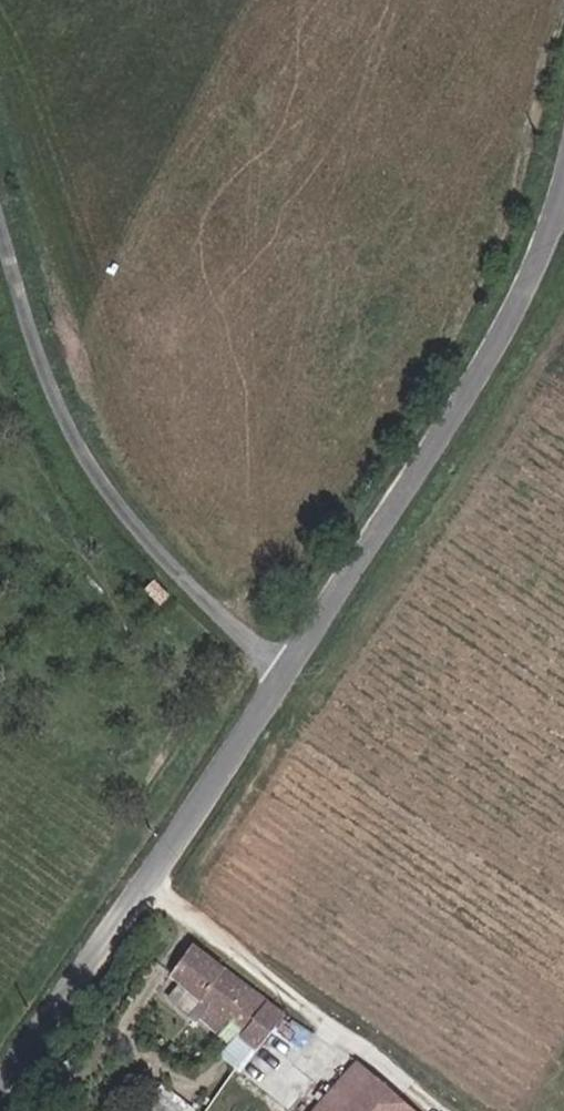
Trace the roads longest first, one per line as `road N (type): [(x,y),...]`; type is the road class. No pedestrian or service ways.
road 1 (unclassified): [(291,675),(163,555),(80,440),(36,338),(0,202)]
road 2 (tertiary): [(291,675),(536,301),(563,216)]
road 3 (tertiary): [(0,1095),(291,675)]

